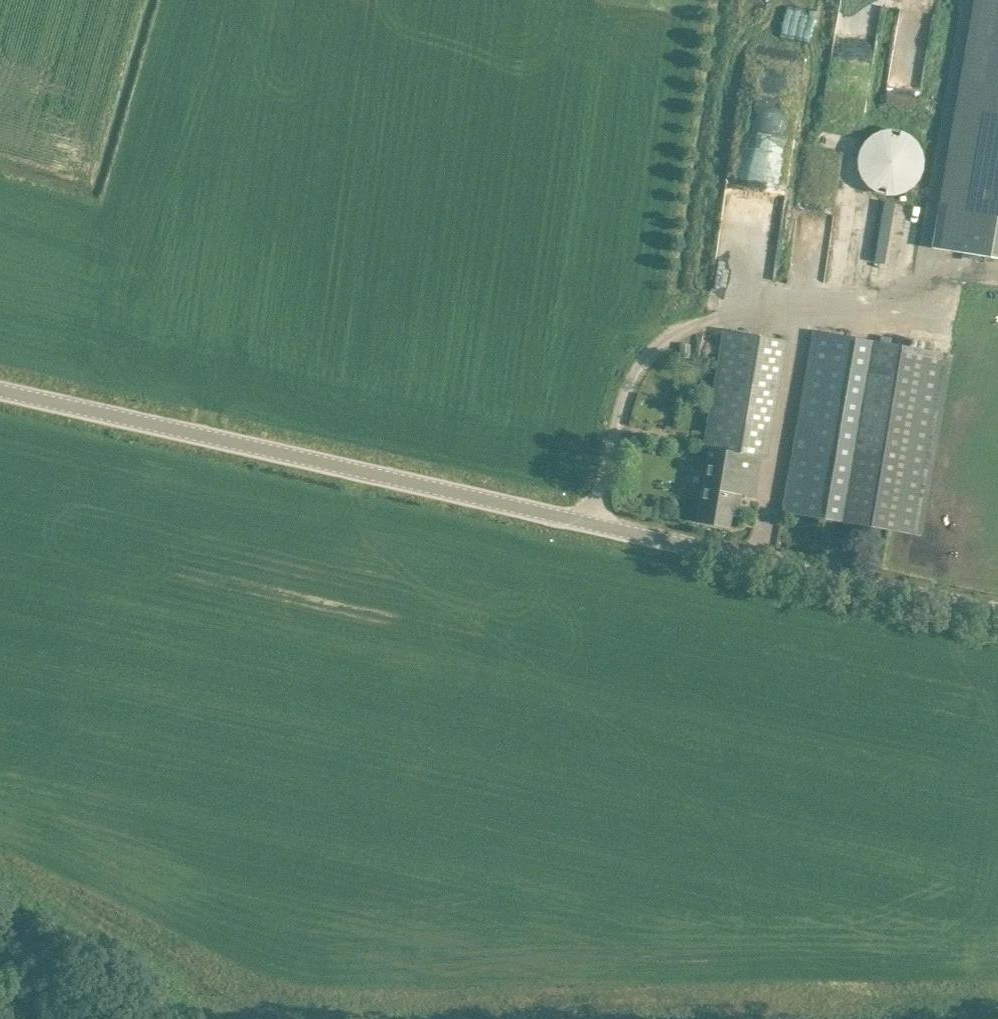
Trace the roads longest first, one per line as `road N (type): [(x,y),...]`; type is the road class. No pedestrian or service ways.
road 1 (unclassified): [(997,619),(0,397)]

